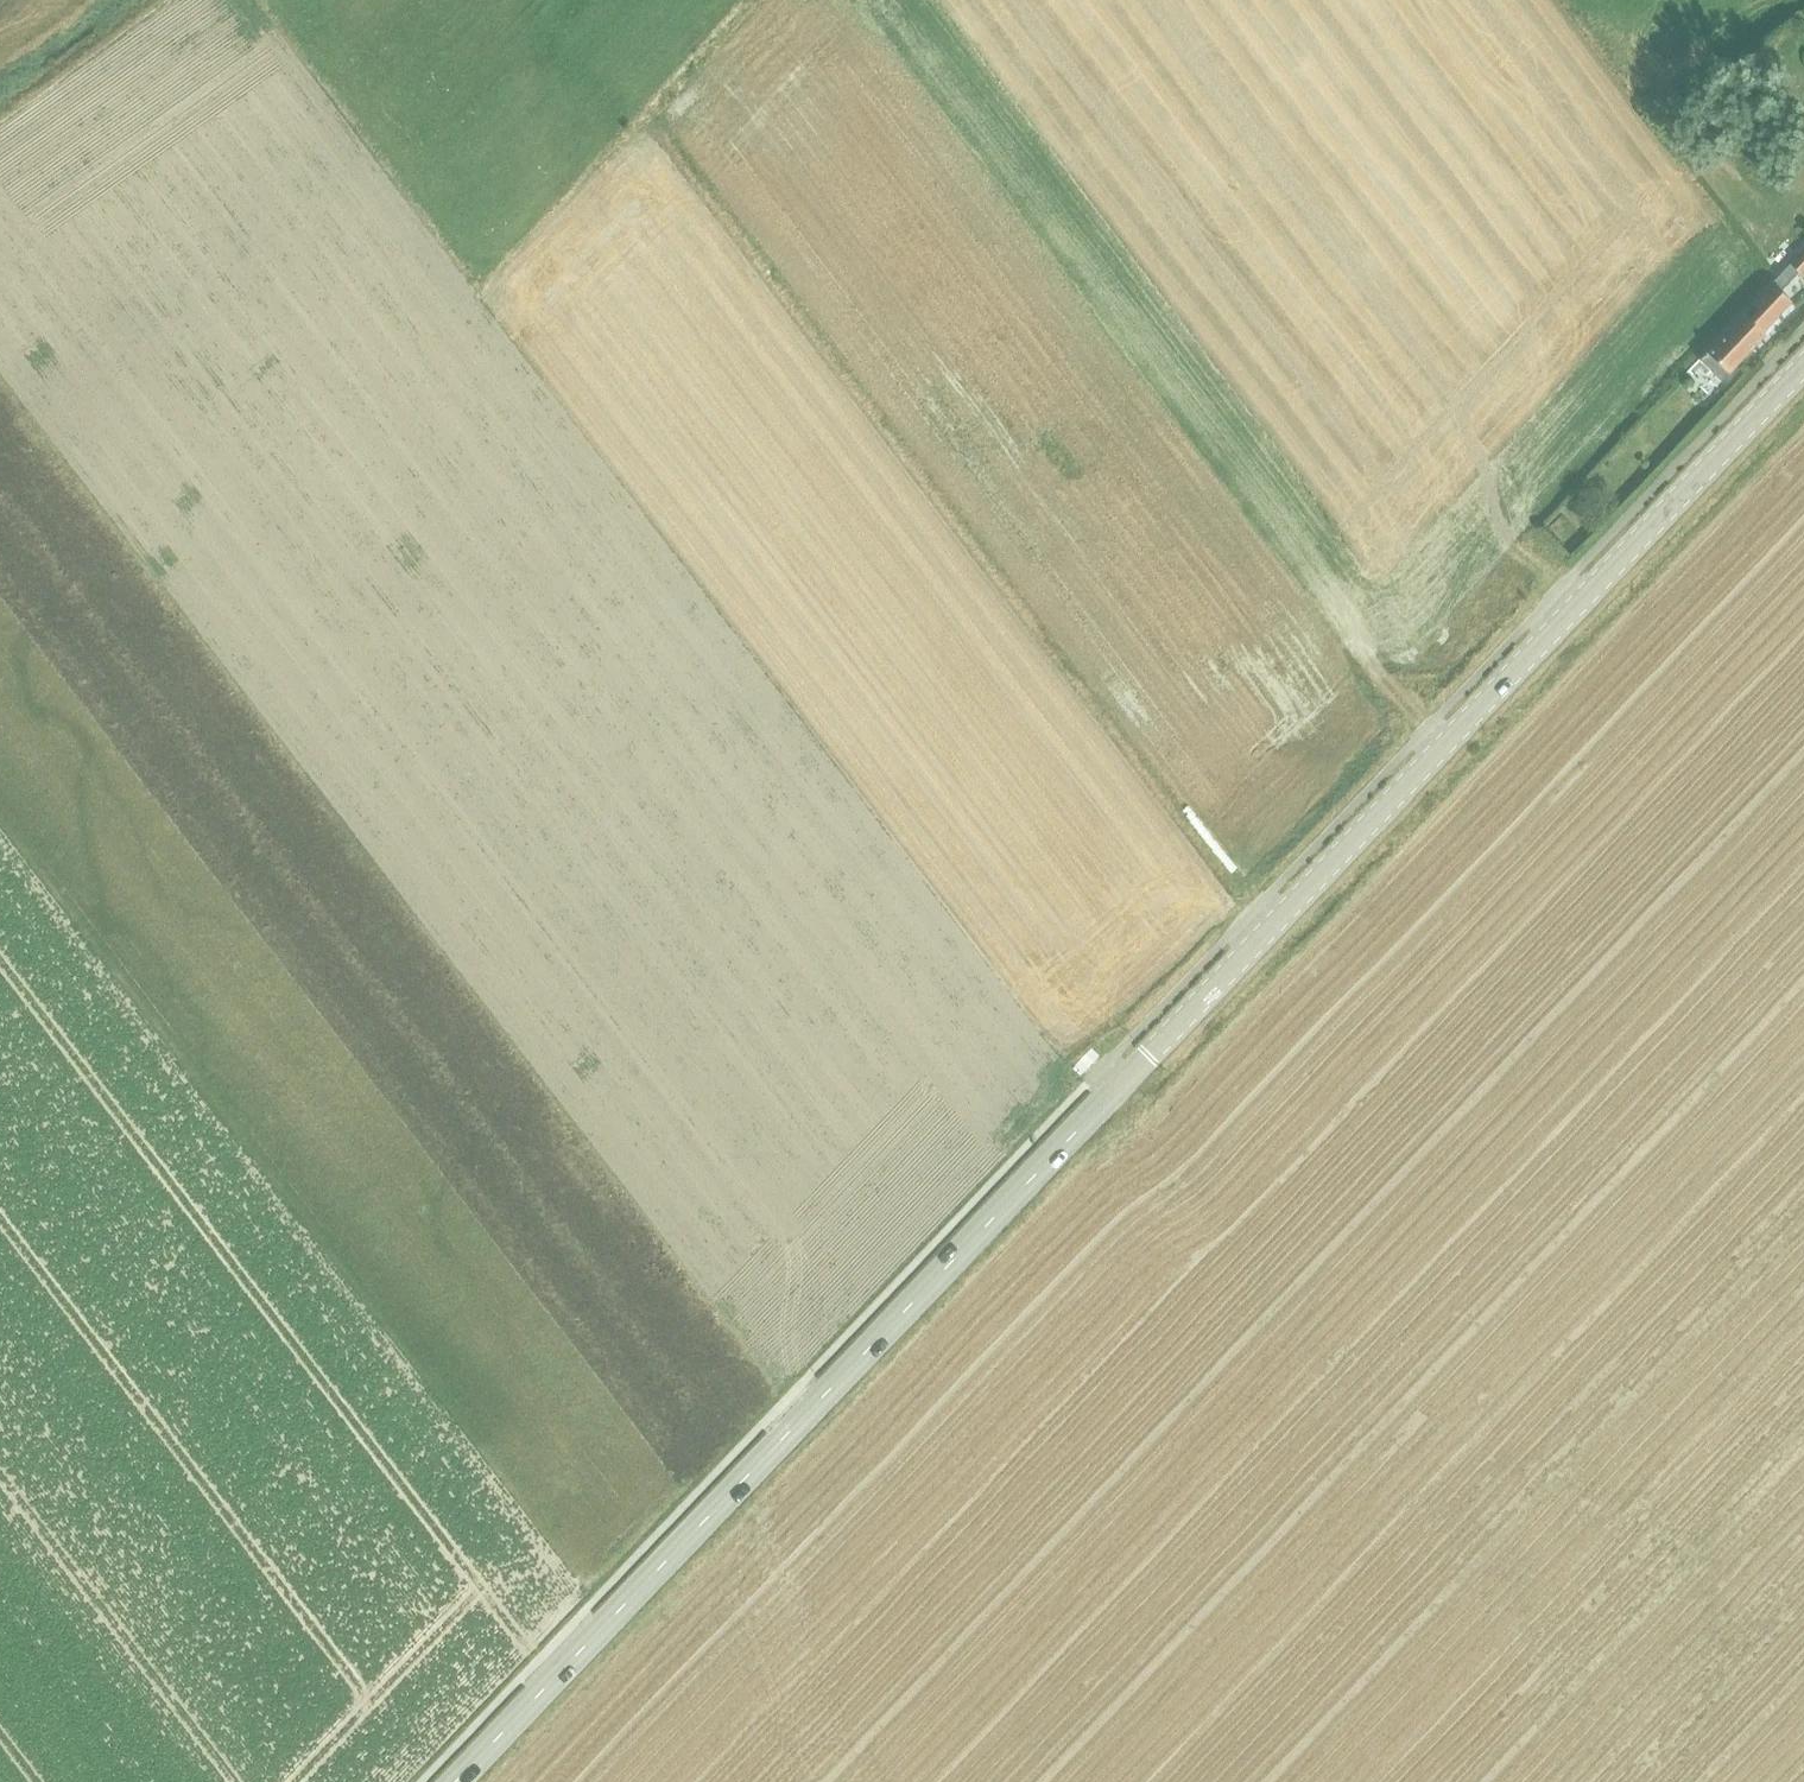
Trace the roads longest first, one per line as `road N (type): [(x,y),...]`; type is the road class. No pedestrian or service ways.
road 1 (tertiary): [(1803,366),(457,1781)]

